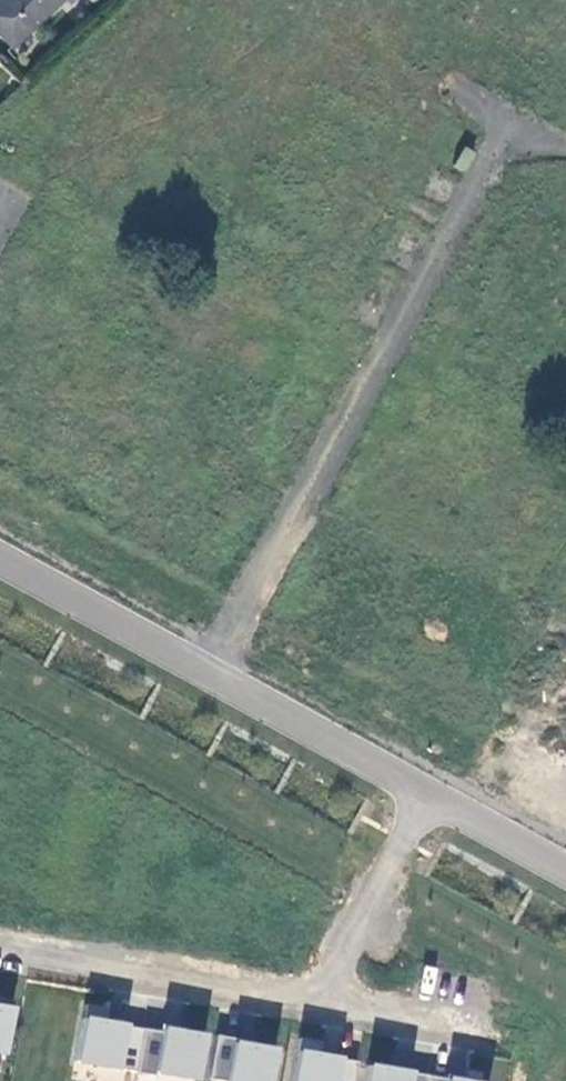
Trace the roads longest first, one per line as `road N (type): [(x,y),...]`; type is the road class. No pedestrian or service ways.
road 1 (residential): [(205,676),(565,19)]
road 2 (residential): [(0,957),(315,1013)]
road 3 (residential): [(433,799),(205,676)]
road 4 (residential): [(315,1013),(433,799)]
road 5 (residential): [(205,676),(0,556)]
road 6 (residential): [(157,0),(0,145)]
road 7 (residential): [(565,869),(433,799)]
road 8 (residential): [(315,1013),(460,1040)]

